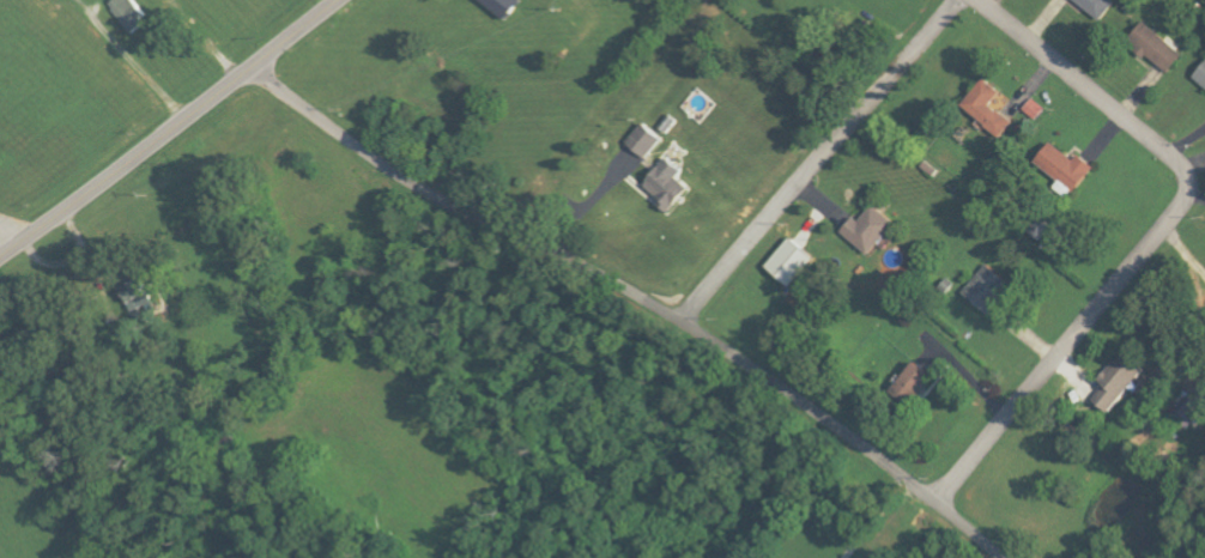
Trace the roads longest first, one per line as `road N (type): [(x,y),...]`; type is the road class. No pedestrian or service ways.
road 1 (residential): [(1005,557),(848,432),(680,319),(452,204),(362,150),(259,66)]
road 2 (residential): [(940,504),(1175,217),(1186,189),(1163,151),(975,0)]
road 3 (secondary): [(0,260),(343,0)]
road 4 (residential): [(686,323),(963,0)]

